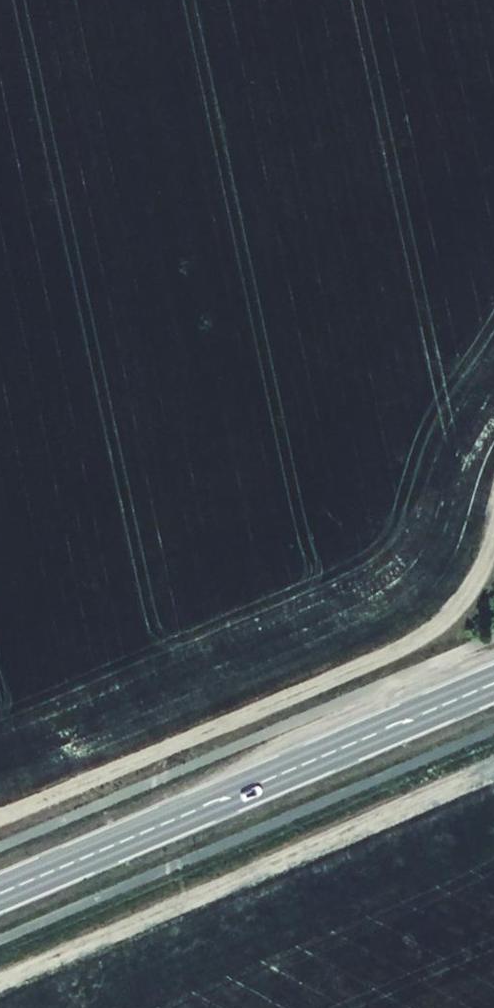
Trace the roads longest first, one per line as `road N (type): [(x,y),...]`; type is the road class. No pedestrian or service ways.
road 1 (track): [(493,542),(466,600),(417,637),(0,816)]
road 2 (track): [(493,769),(0,983)]
road 3 (primary): [(493,683),(0,893)]

